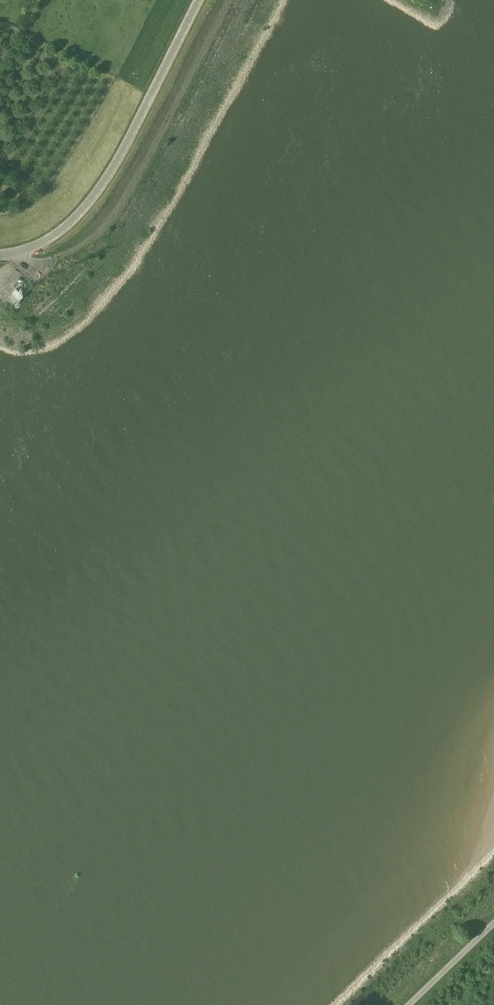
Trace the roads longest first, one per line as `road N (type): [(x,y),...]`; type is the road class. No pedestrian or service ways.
road 1 (unclassified): [(0,255),(53,236),(96,194),(199,0)]

